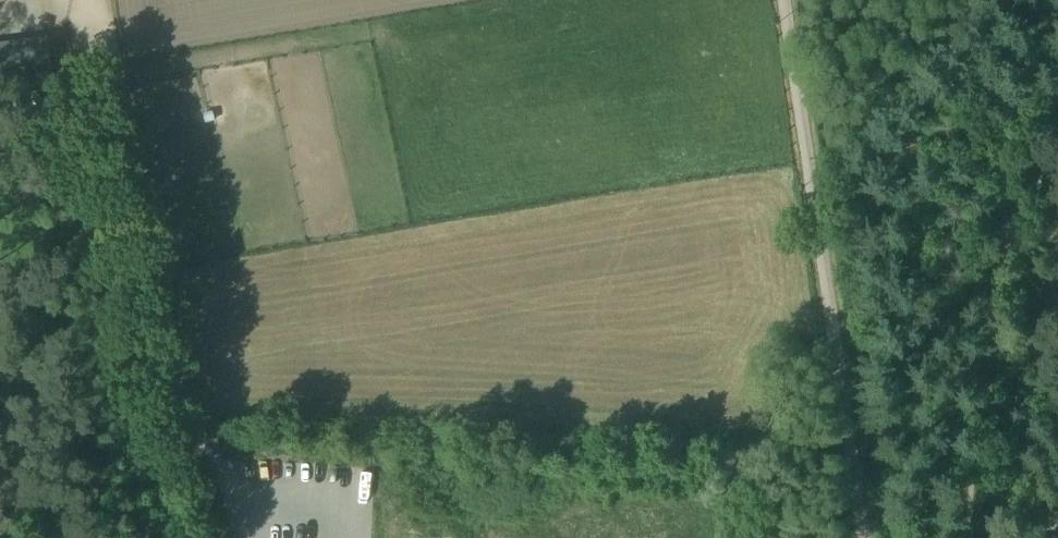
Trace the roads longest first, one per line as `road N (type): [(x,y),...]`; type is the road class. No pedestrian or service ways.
road 1 (track): [(866,537),(785,0)]
road 2 (track): [(201,474),(170,310)]

